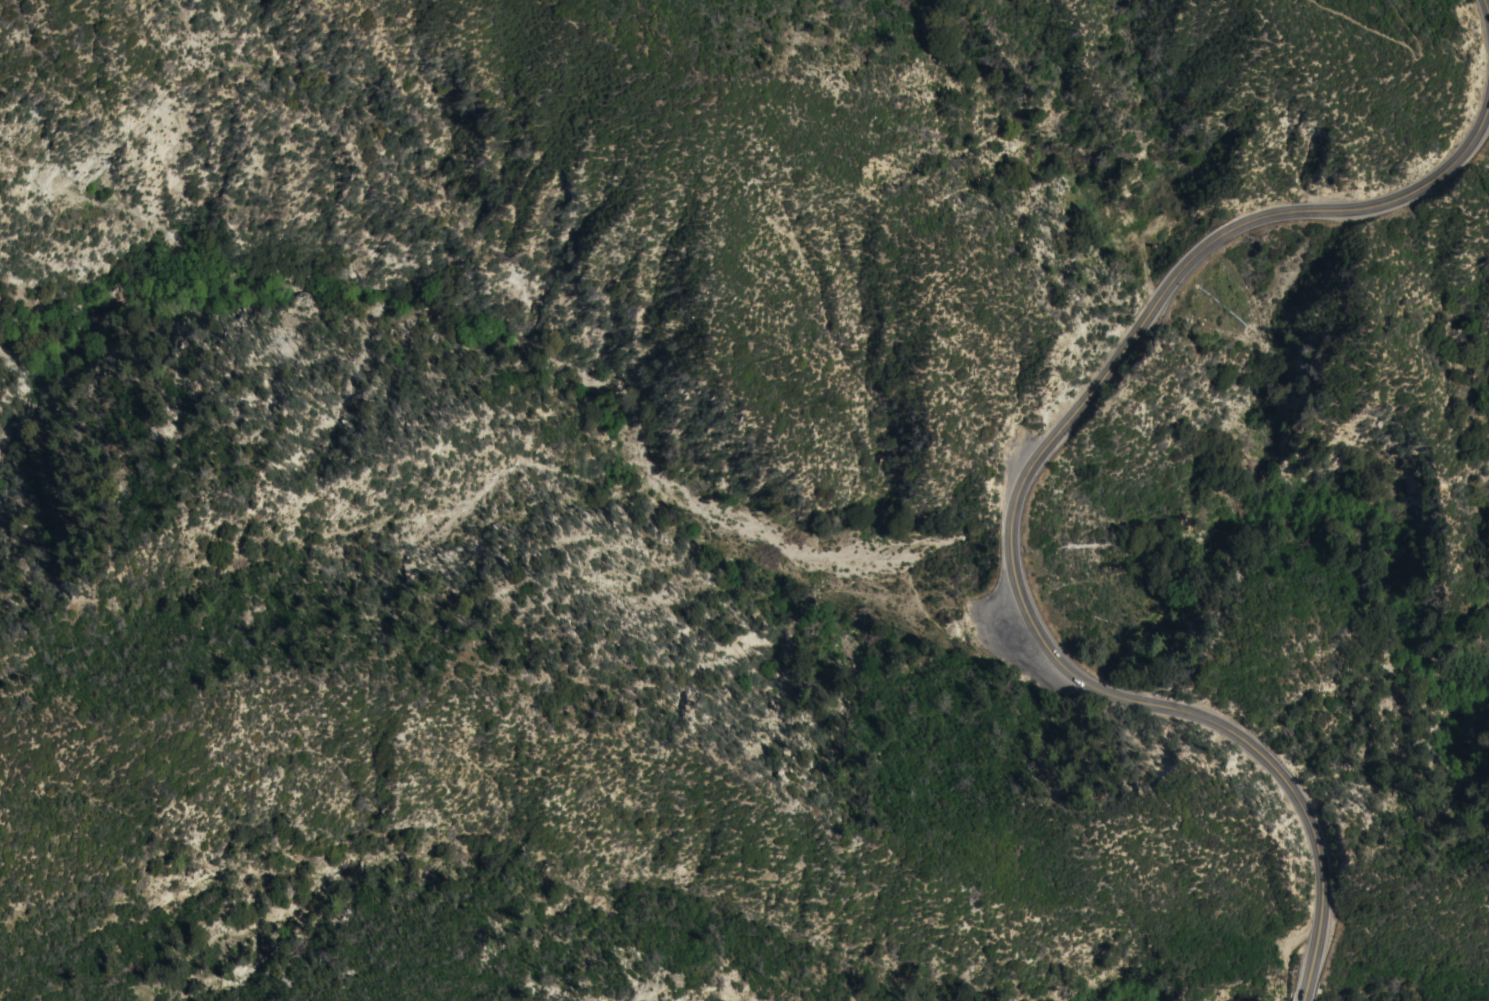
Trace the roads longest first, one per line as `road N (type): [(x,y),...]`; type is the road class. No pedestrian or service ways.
road 1 (primary): [(1300,991),(1319,922),(1321,861),(1293,784),(1276,759),(1231,725),(1103,687),(1045,646),(1014,576),(1013,498),(1050,434),(1104,376),(1196,247),(1248,217),(1359,208),(1417,187),(1462,152),(1488,92)]

